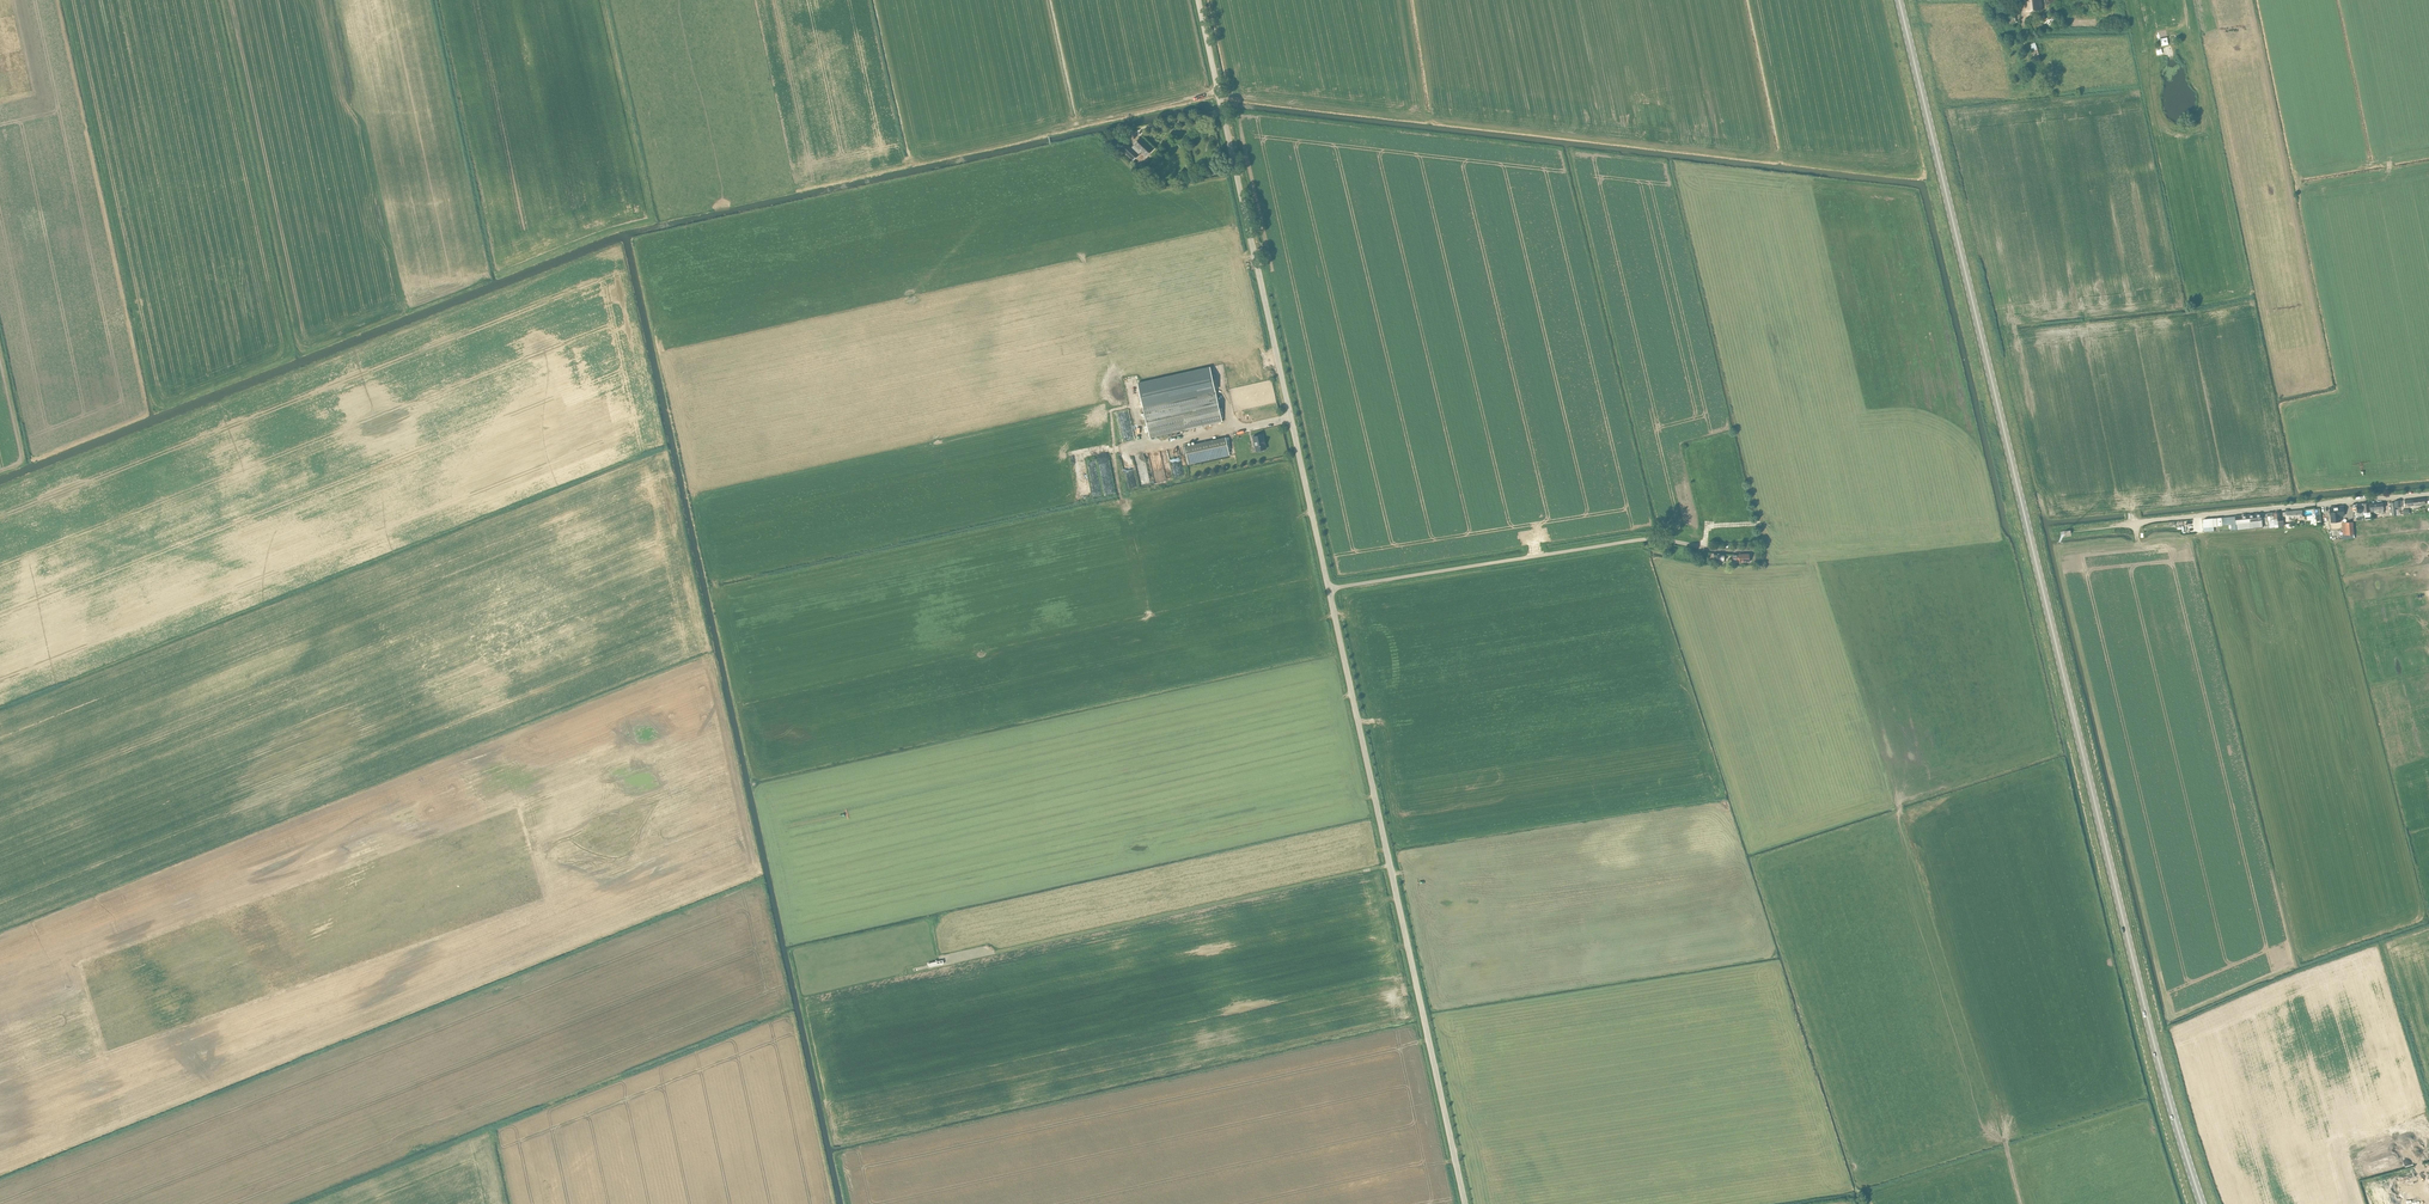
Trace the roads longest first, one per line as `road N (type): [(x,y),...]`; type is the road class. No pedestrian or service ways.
road 1 (primary): [(2202,1203),(2143,1001),(1899,0)]
road 2 (unclassified): [(1470,1203),(1333,586)]
road 3 (unclassified): [(1333,586),(1203,0)]
road 4 (unclassified): [(1333,586),(1649,539)]
road 5 (unclassified): [(2138,537),(2136,524),(2148,520),(2428,494)]

